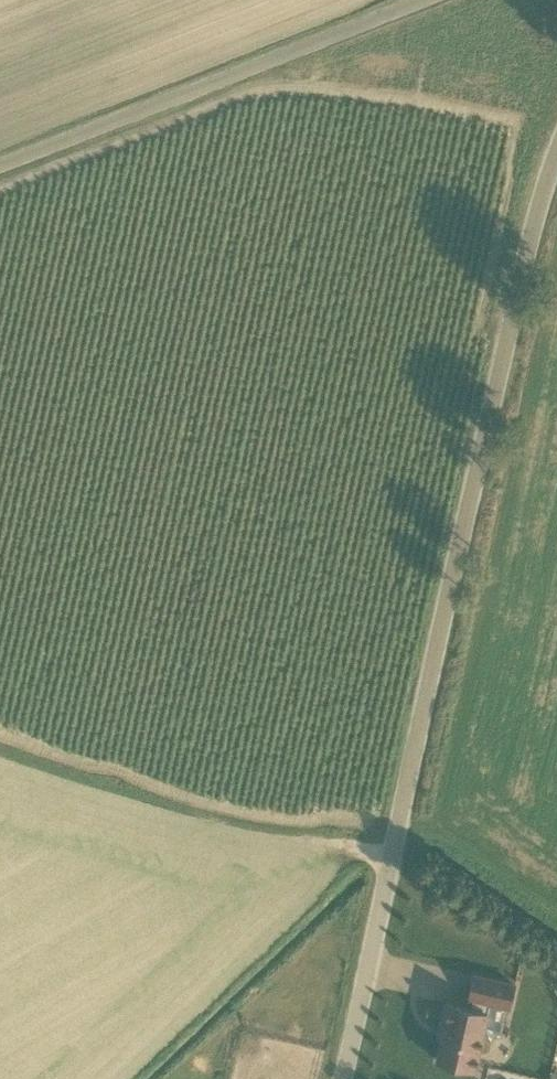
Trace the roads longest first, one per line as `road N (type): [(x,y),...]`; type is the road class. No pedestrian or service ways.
road 1 (unclassified): [(349,1078),(556,202)]
road 2 (unclassified): [(0,166),(436,0)]
road 3 (track): [(0,753),(398,866)]

